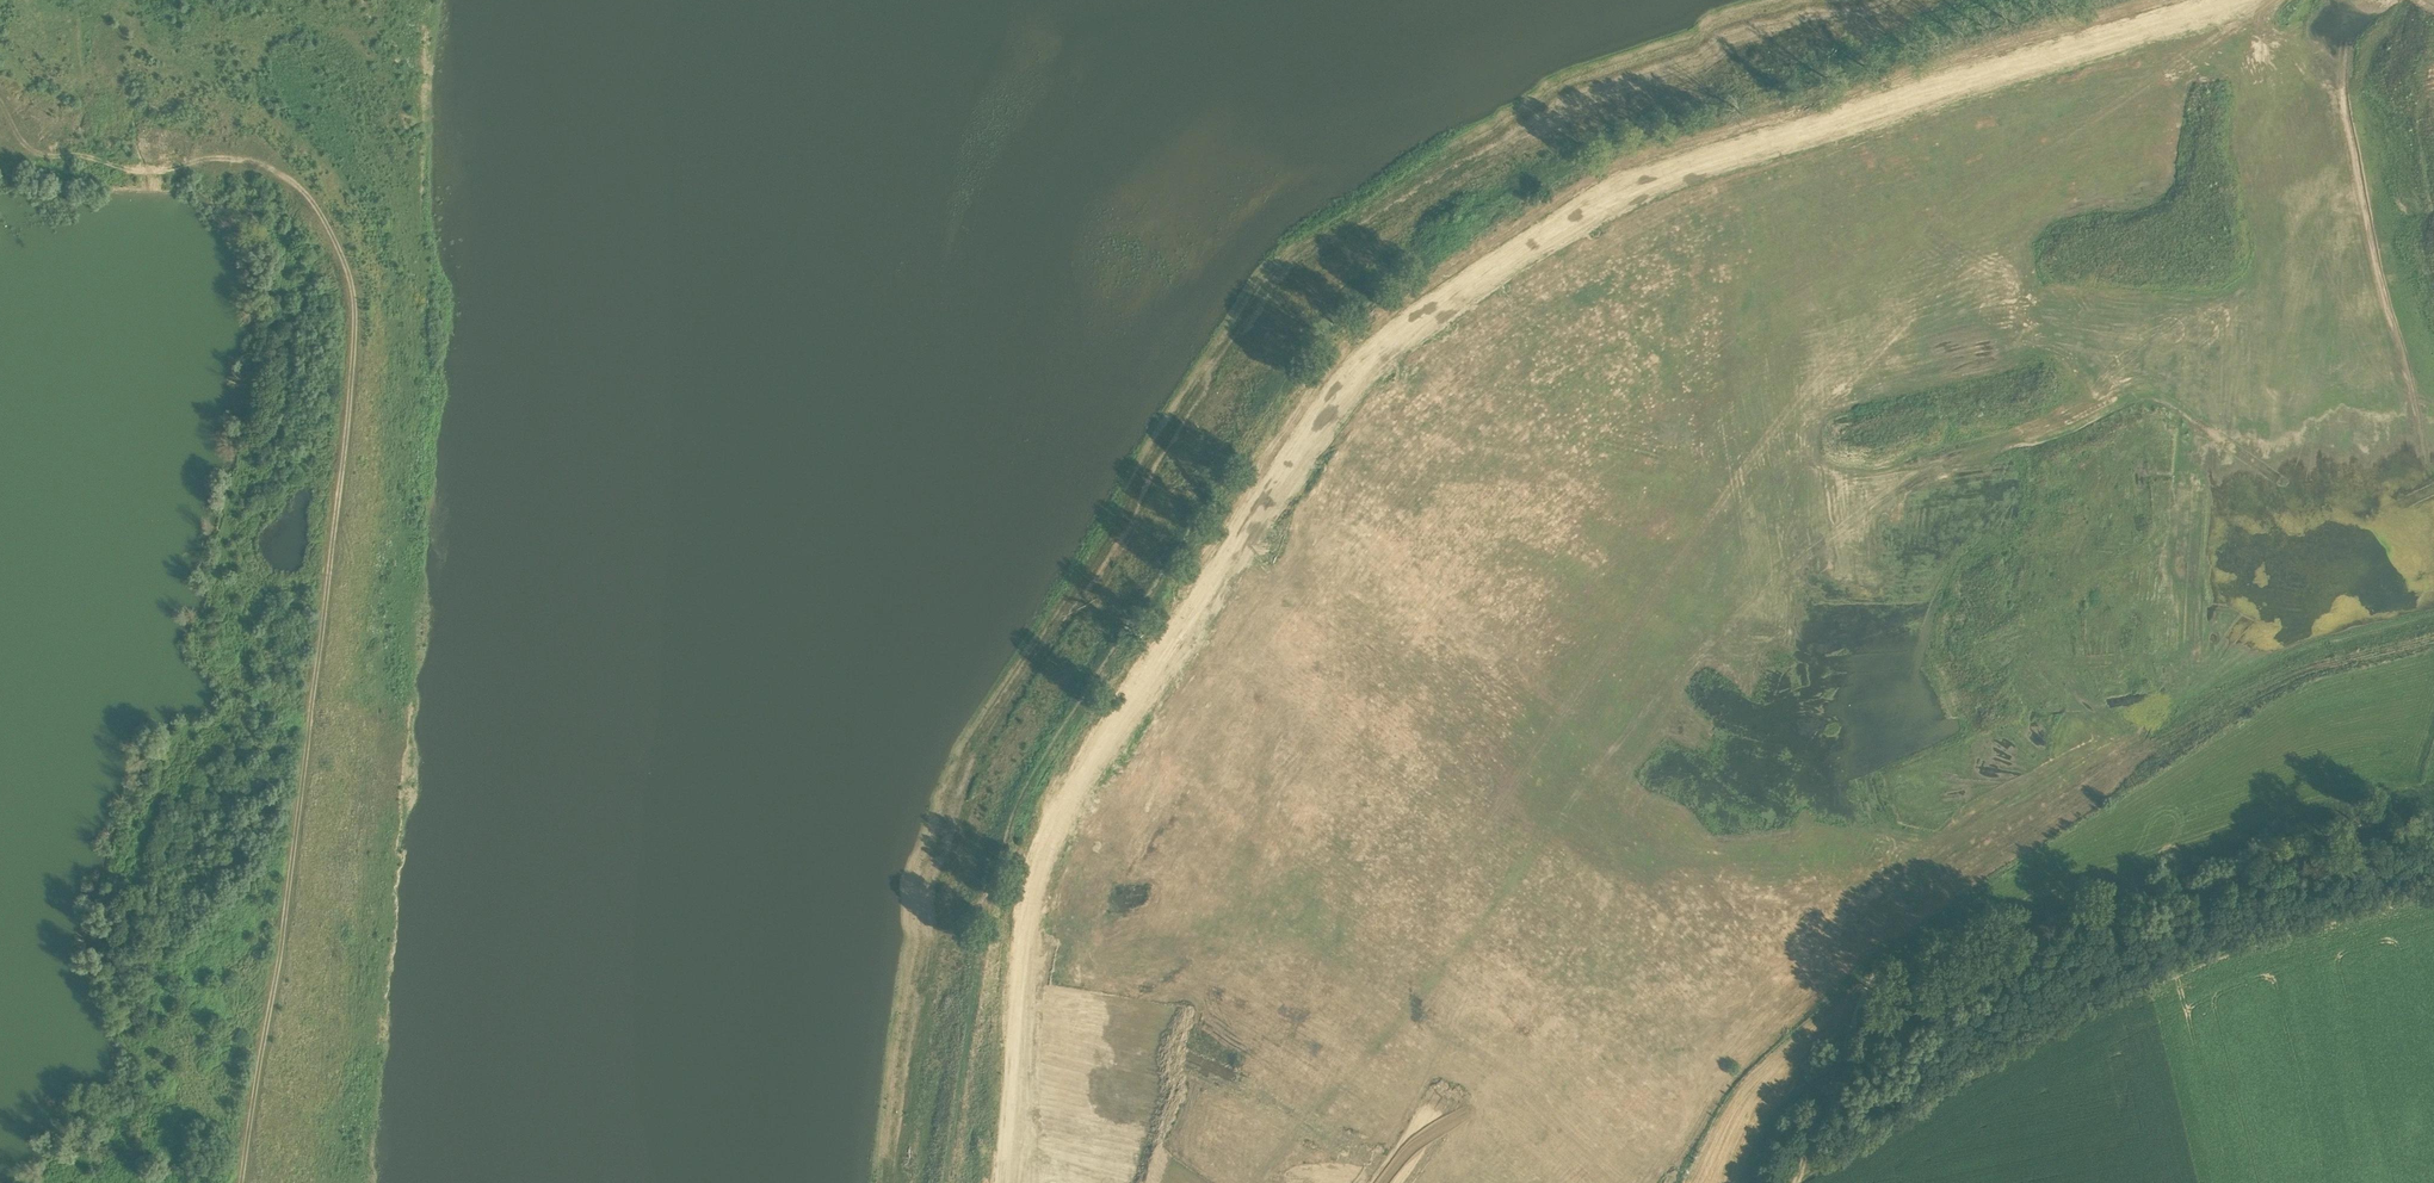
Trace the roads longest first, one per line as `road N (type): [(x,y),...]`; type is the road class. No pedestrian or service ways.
road 1 (track): [(0,103),(28,149),(148,169)]

